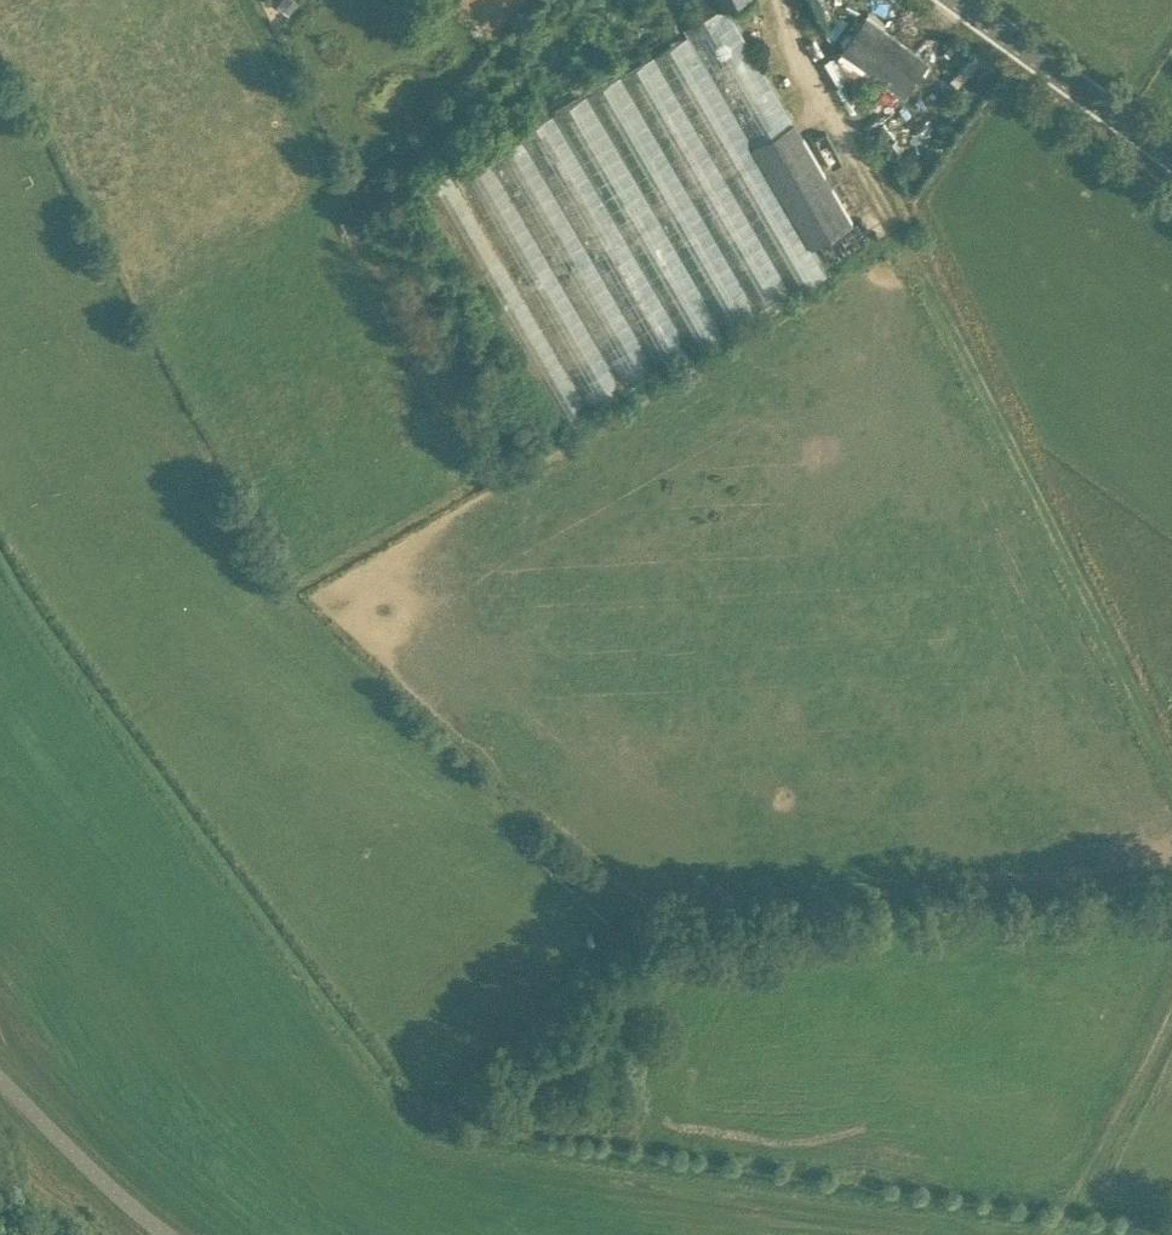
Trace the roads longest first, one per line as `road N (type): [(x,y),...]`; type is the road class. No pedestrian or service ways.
road 1 (track): [(1171,779),(915,270),(789,0)]
road 2 (tertiary): [(1171,157),(956,0)]
road 3 (track): [(1056,1218),(1171,999)]

